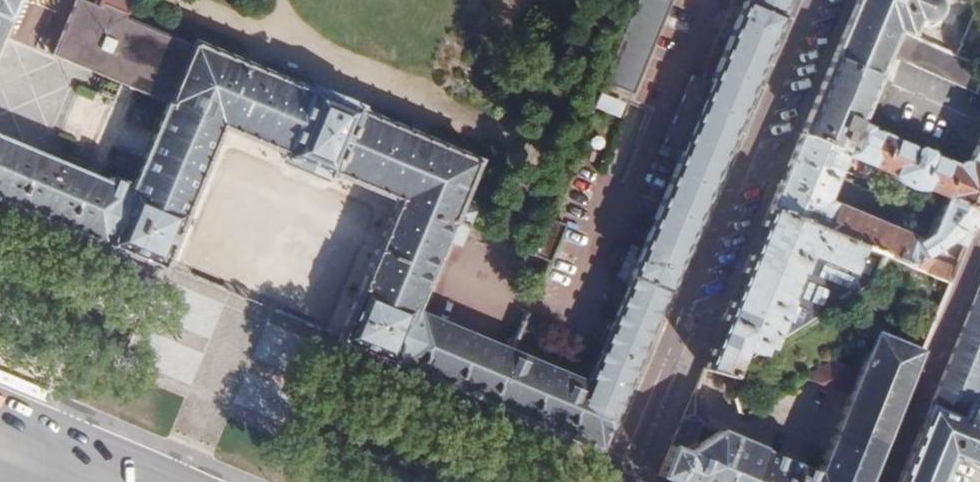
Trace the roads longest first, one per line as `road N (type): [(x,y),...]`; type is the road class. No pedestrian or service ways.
road 1 (residential): [(825,0),(621,481)]
road 2 (residential): [(889,481),(979,268)]

